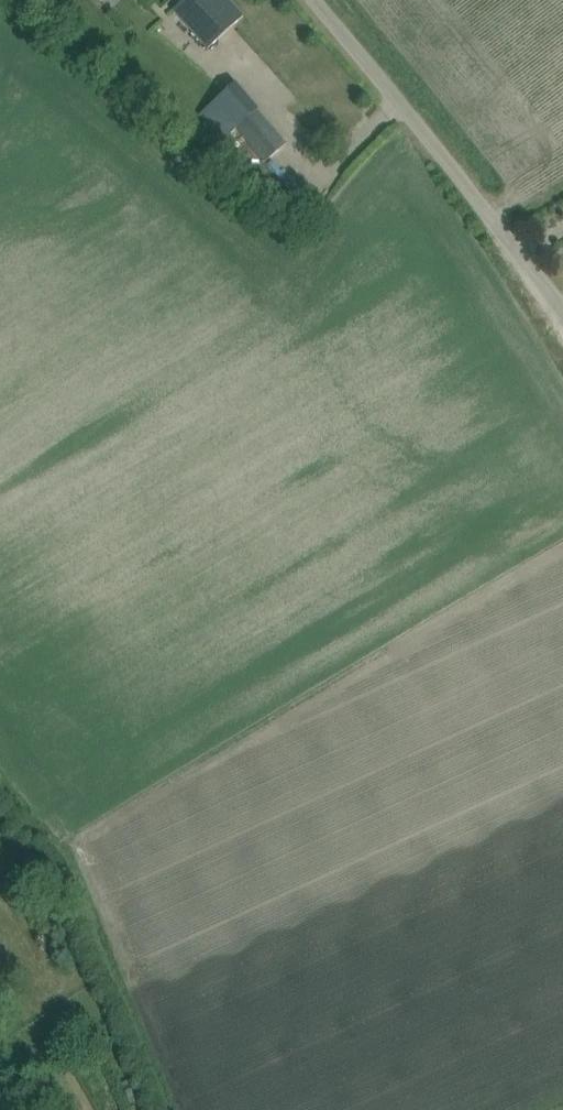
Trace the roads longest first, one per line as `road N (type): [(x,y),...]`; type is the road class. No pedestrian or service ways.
road 1 (residential): [(562,315),(315,0)]

